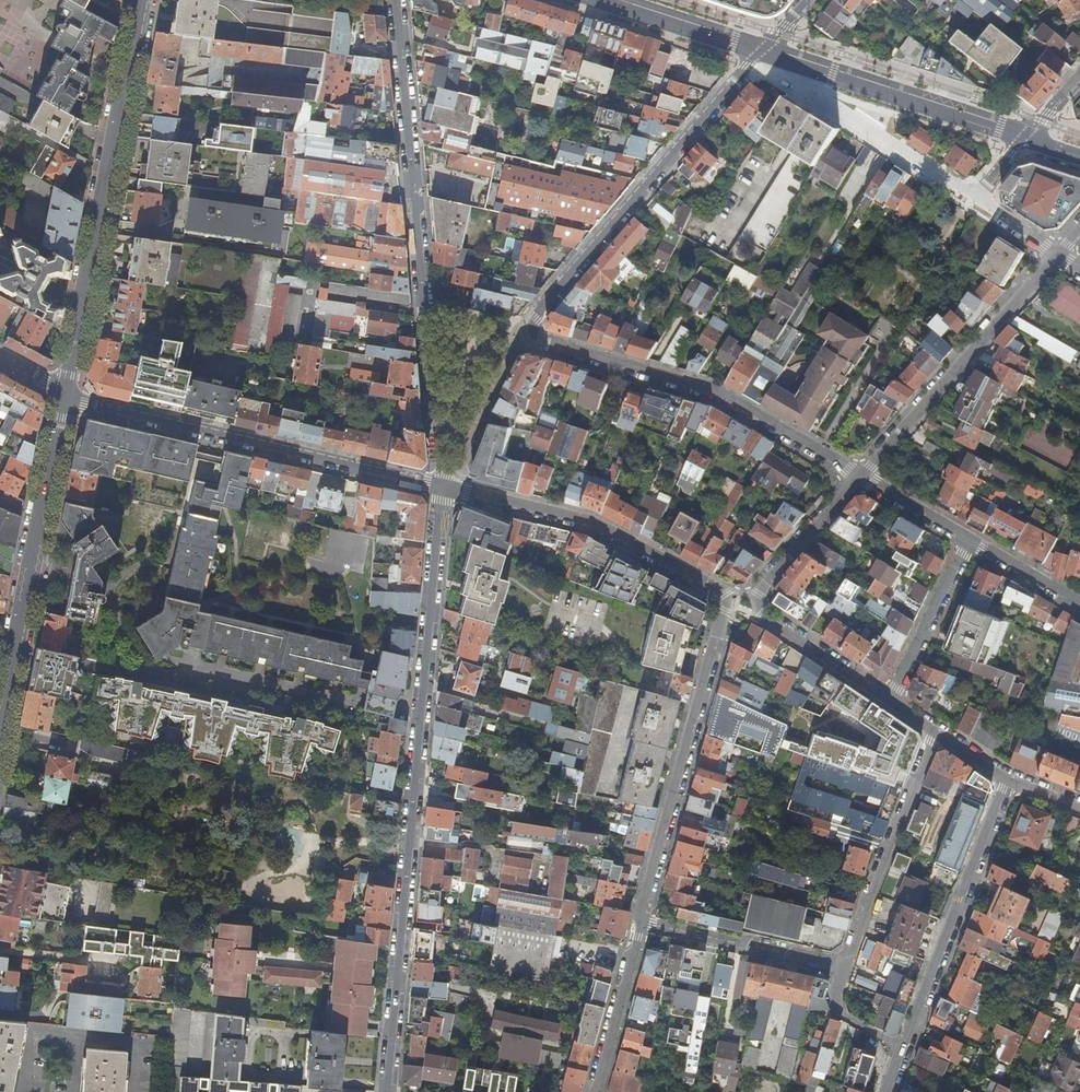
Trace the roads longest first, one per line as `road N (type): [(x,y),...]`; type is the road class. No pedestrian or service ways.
road 1 (residential): [(859,477),(722,397),(540,340),(526,328),(764,47)]
road 2 (residential): [(442,487),(598,523),(732,599),(638,923)]
road 3 (residential): [(442,487),(388,1091)]
road 4 (residential): [(395,0),(442,487)]
road 5 (tertiary): [(141,0),(65,392)]
road 6 (residential): [(65,392),(442,487)]
road 7 (tertiary): [(65,392),(0,729)]
road 8 (residential): [(859,477),(750,605),(888,698)]
road 9 (residential): [(764,47),(815,95),(959,188),(986,184),(1026,136)]
road 10 (residential): [(1057,255),(859,477)]
road 11 (residential): [(901,1048),(1007,779)]
road 12 (primary): [(1026,136),(764,47)]
road 13 (residential): [(888,698),(971,540)]
road 14 (residential): [(638,923),(594,1091)]
road 15 (primary): [(764,47),(615,0)]
road 16 (residential): [(888,698),(1007,779)]
road 17 (residential): [(971,540),(859,477)]
road 18 (residential): [(1079,603),(971,540)]

